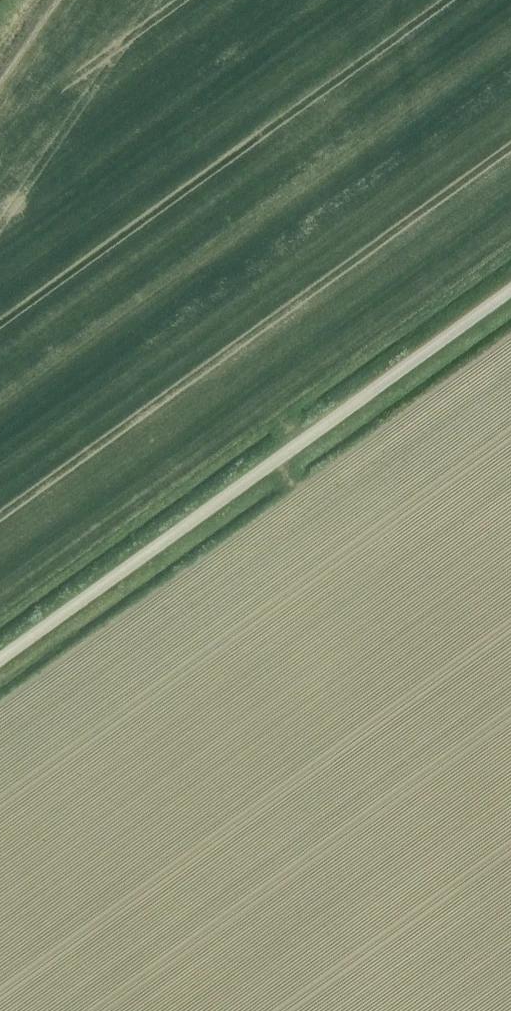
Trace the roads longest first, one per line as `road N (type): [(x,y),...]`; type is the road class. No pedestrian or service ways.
road 1 (unclassified): [(0,655),(510,284)]

